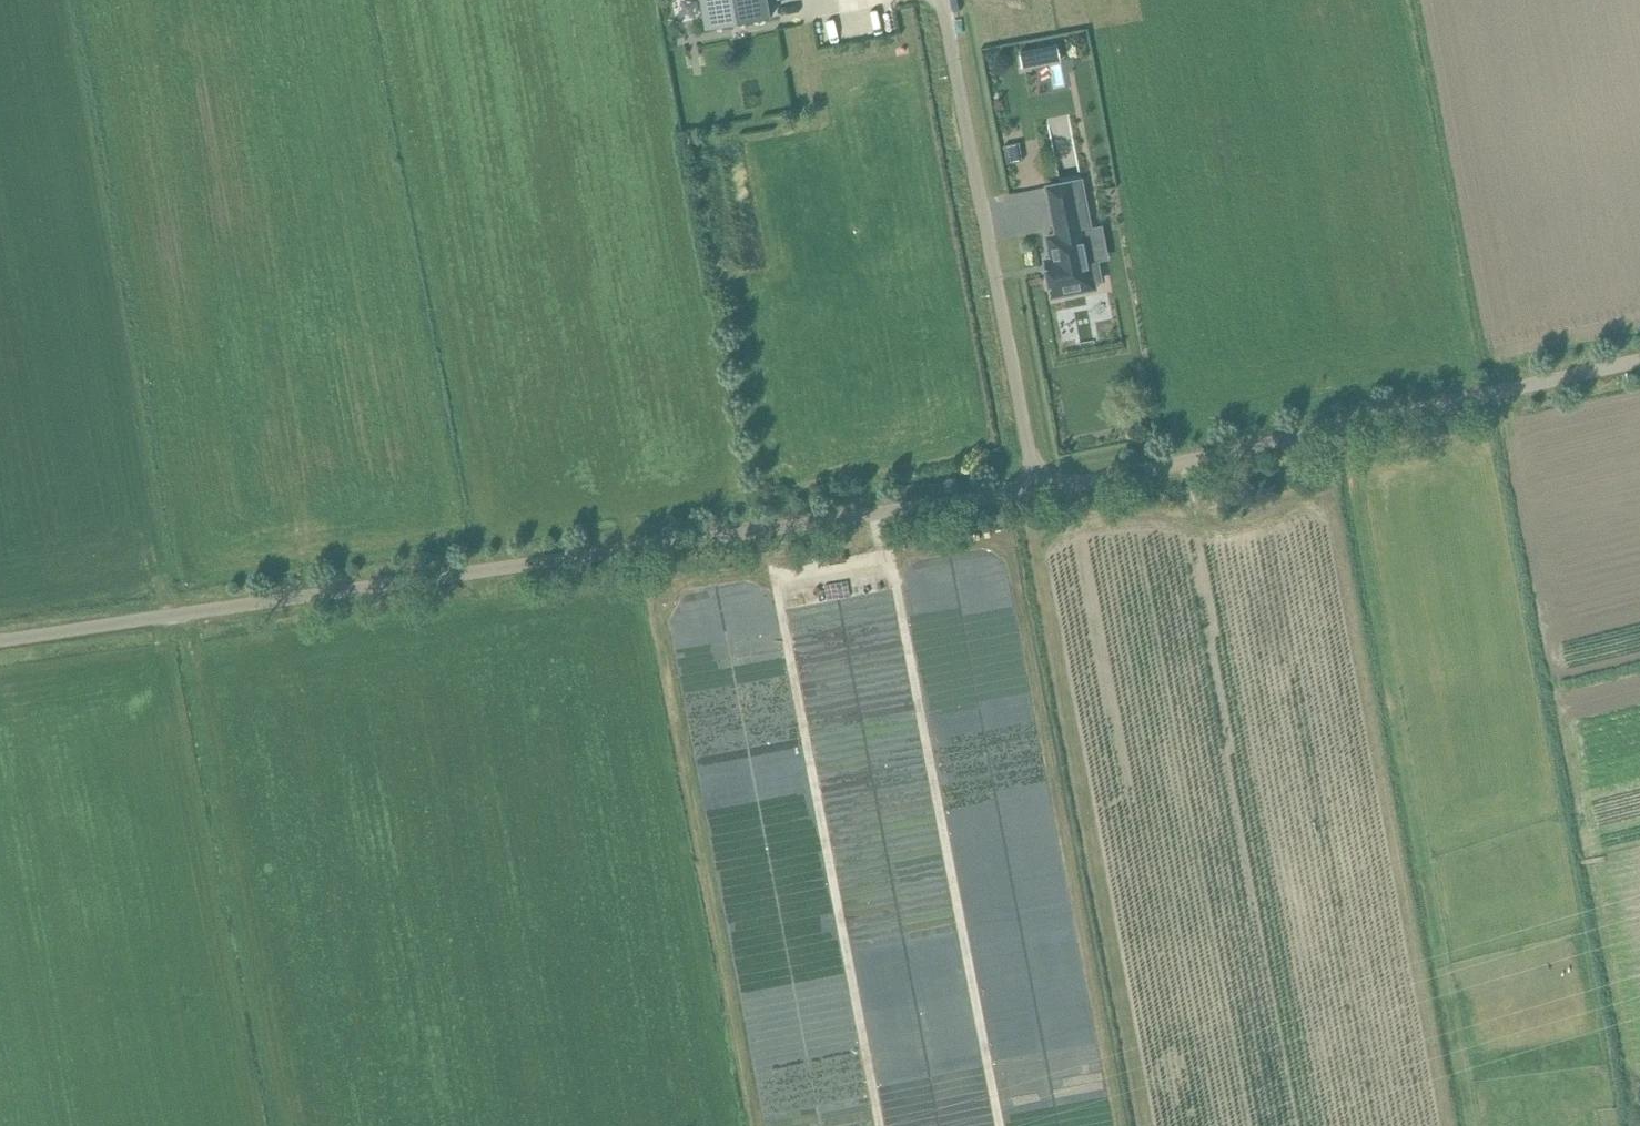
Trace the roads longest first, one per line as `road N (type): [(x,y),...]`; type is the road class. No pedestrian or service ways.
road 1 (unclassified): [(0,641),(1038,490)]
road 2 (unclassified): [(1038,490),(1639,361)]
road 3 (unclassified): [(1038,490),(942,0)]

